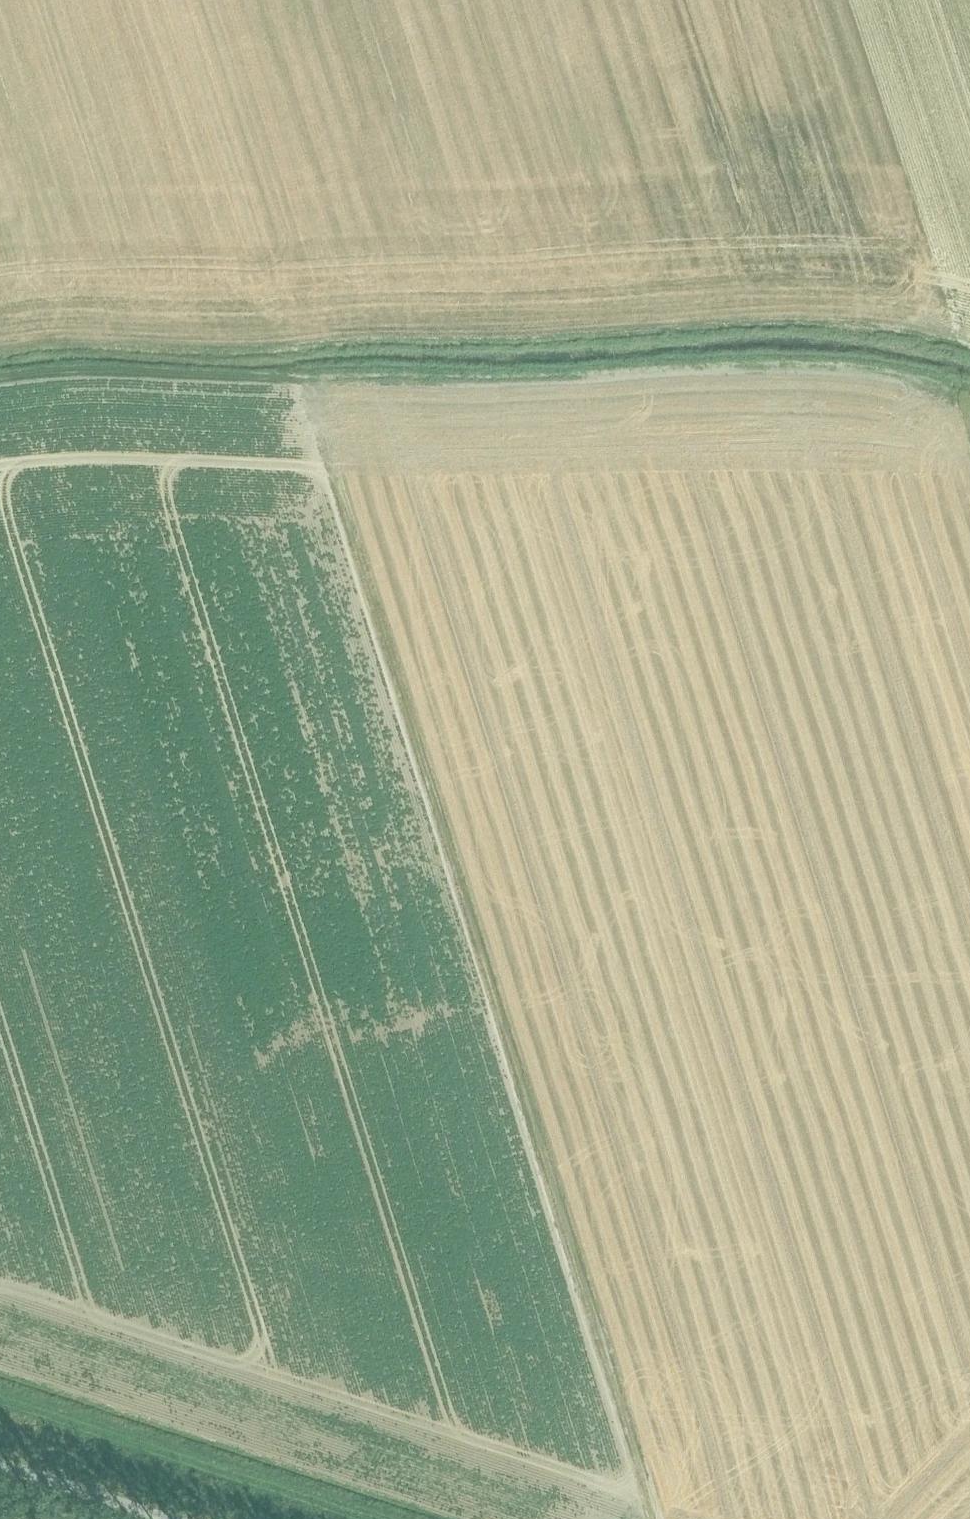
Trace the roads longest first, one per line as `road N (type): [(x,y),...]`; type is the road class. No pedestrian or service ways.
road 1 (unclassified): [(169,1518),(0,1464)]

